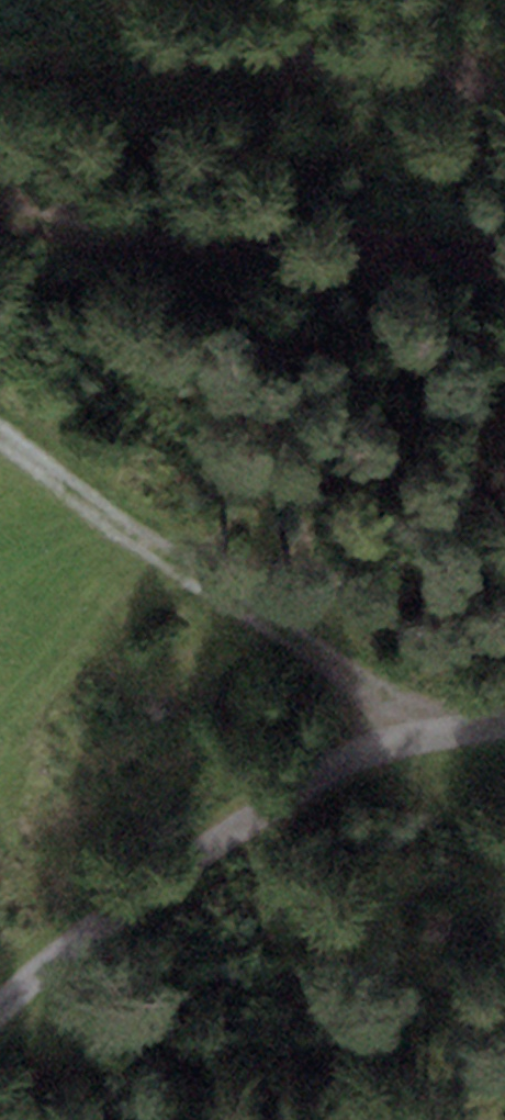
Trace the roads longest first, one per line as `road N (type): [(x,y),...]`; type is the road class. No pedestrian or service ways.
road 1 (track): [(0,191),(58,213),(265,249),(457,239),(504,253)]
road 2 (track): [(403,718),(96,926),(0,1017)]
road 3 (track): [(403,718),(203,590),(0,437)]

